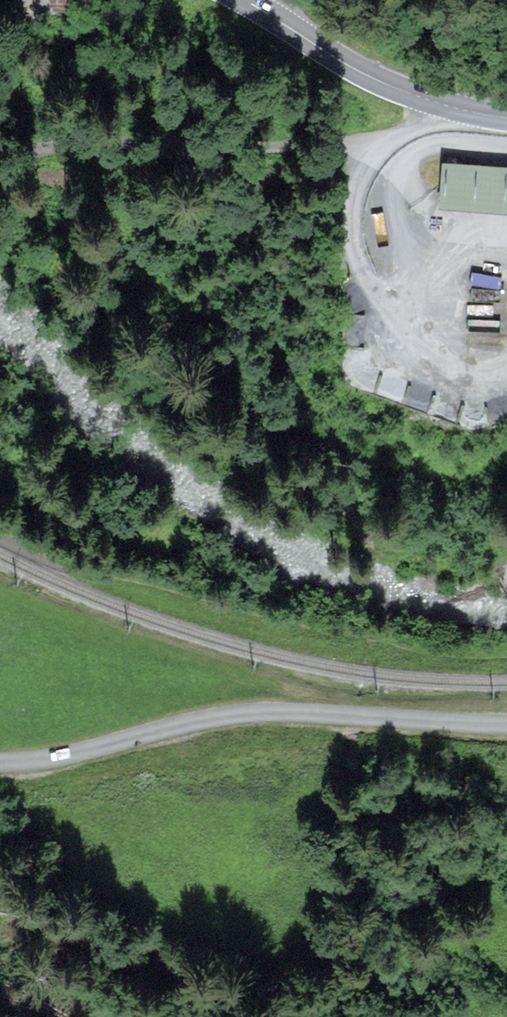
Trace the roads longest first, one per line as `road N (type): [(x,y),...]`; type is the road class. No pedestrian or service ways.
road 1 (unclassified): [(0,529),(70,573),(419,661),(506,660)]
road 2 (unclassified): [(506,724),(238,715),(45,767),(0,766)]
road 3 (unclassified): [(437,104),(430,117),(378,146),(101,143),(0,154)]
road 4 (secondary): [(242,0),(341,64),(437,104)]

